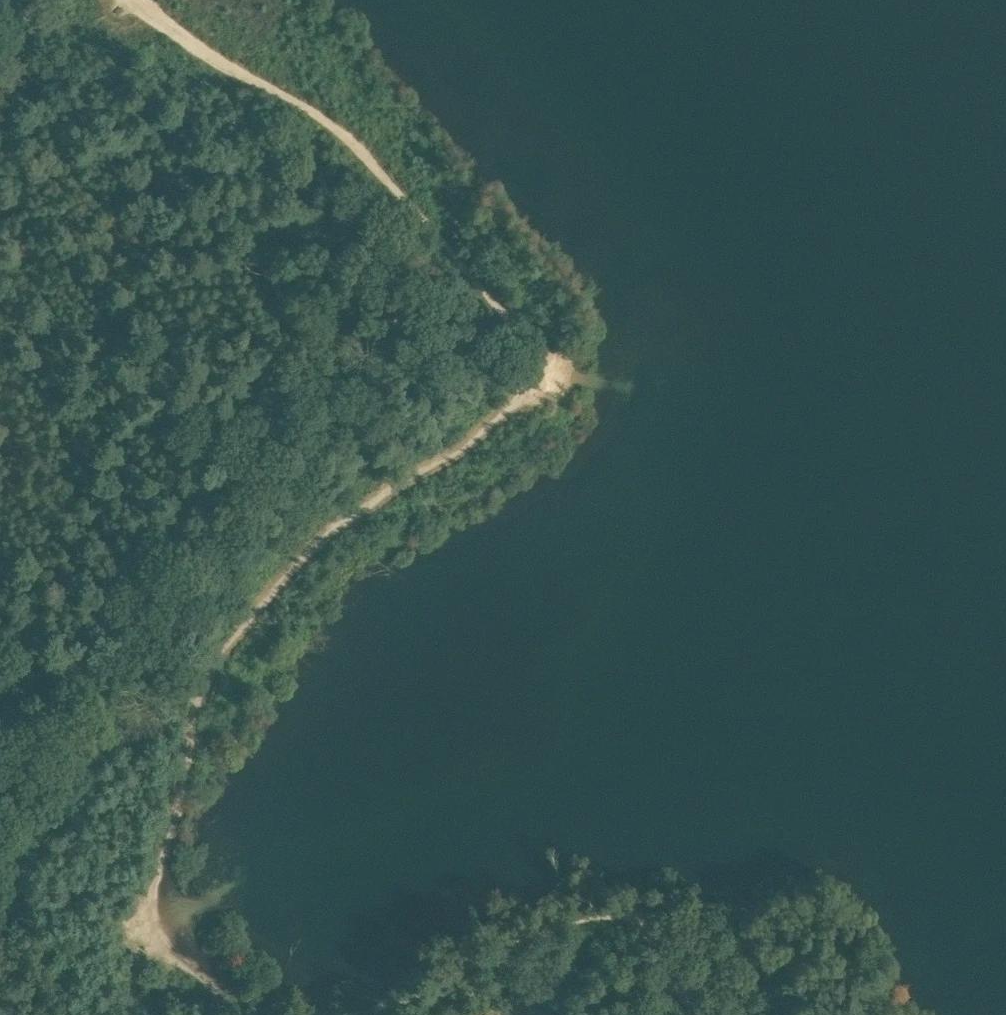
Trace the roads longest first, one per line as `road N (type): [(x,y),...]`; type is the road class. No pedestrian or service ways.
road 1 (track): [(523,334),(335,122),(129,0)]

